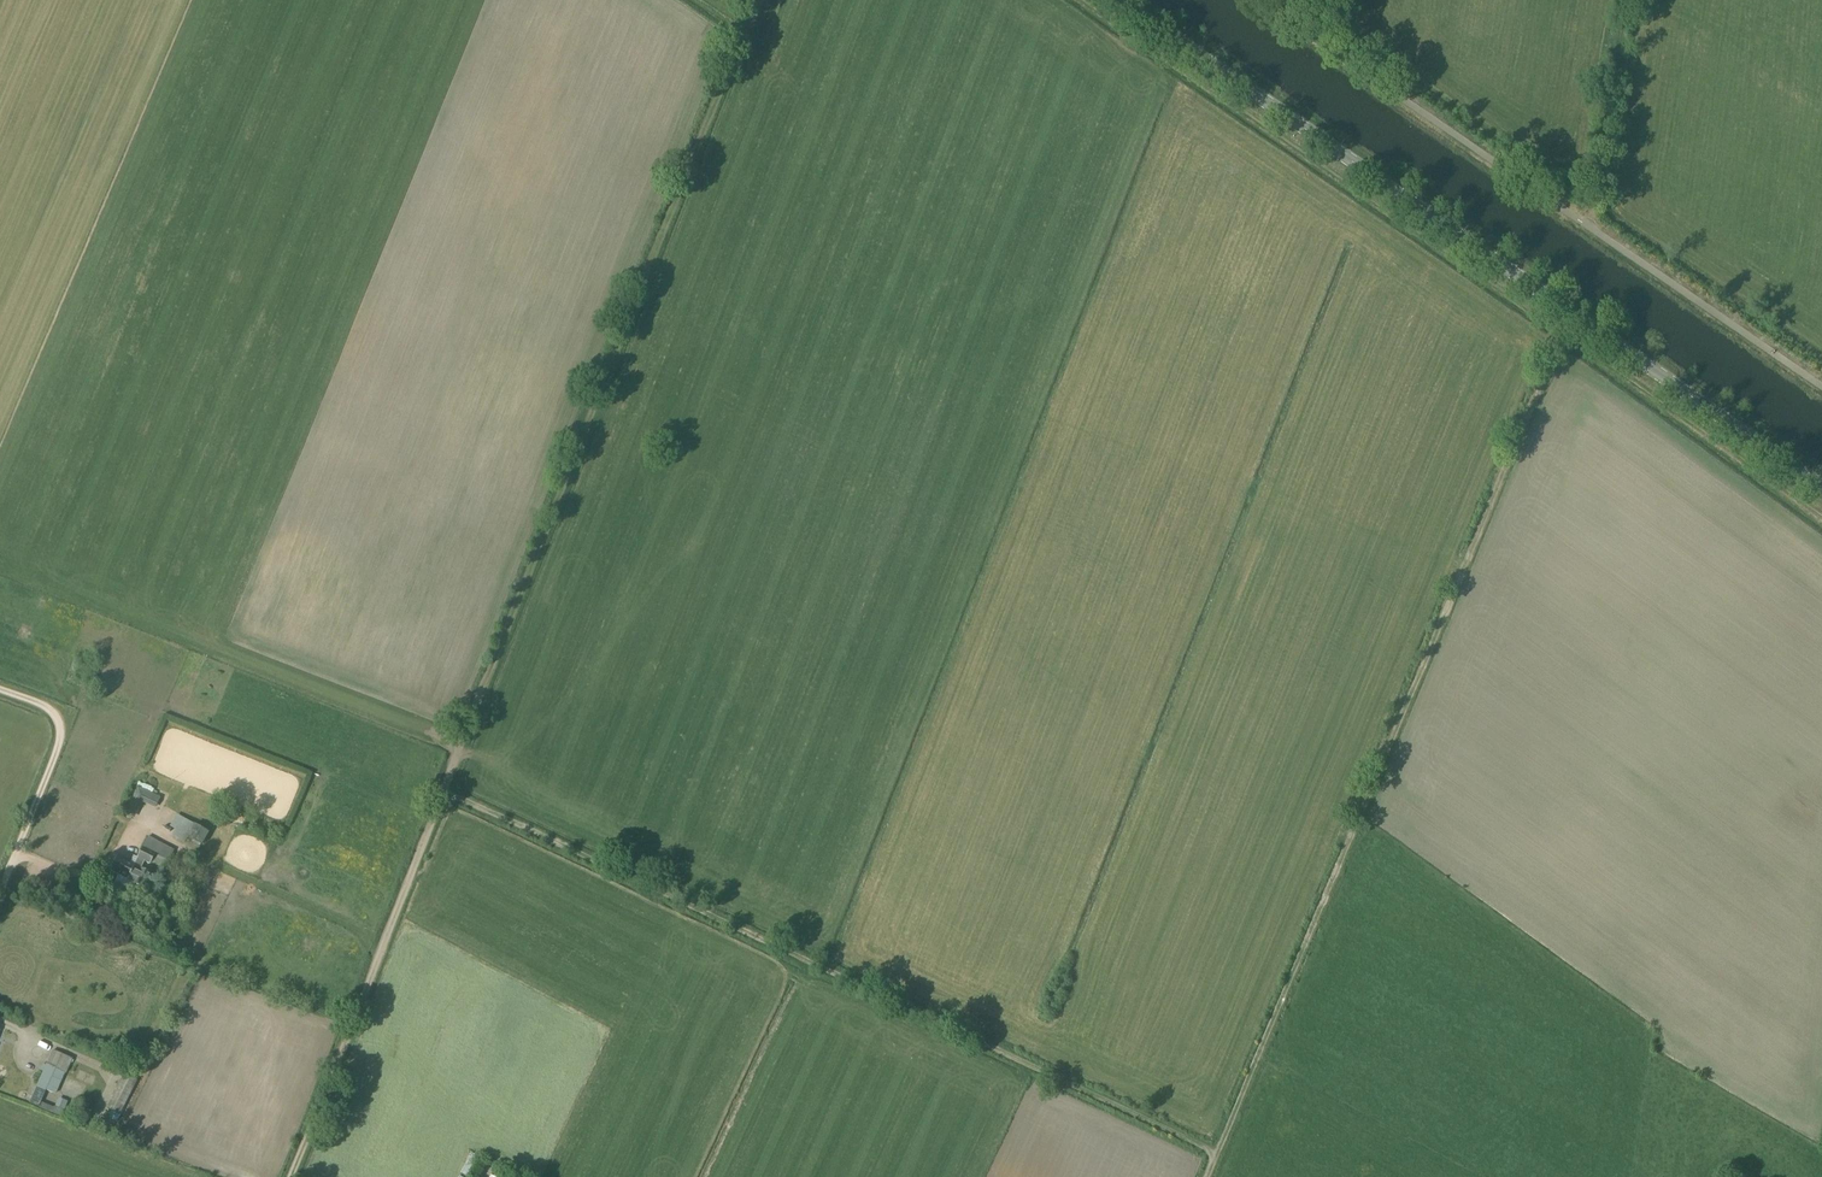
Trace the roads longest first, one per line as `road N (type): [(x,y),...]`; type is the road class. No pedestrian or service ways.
road 1 (track): [(1217,1155),(1567,313)]
road 2 (secondary): [(1821,490),(1117,0)]
road 3 (track): [(442,790),(1217,1155)]
road 4 (track): [(442,790),(754,0)]
road 5 (track): [(290,1176),(442,790)]
road 6 (unclassified): [(1821,385),(1586,222)]
road 7 (track): [(0,894),(59,744),(50,710),(0,690)]

